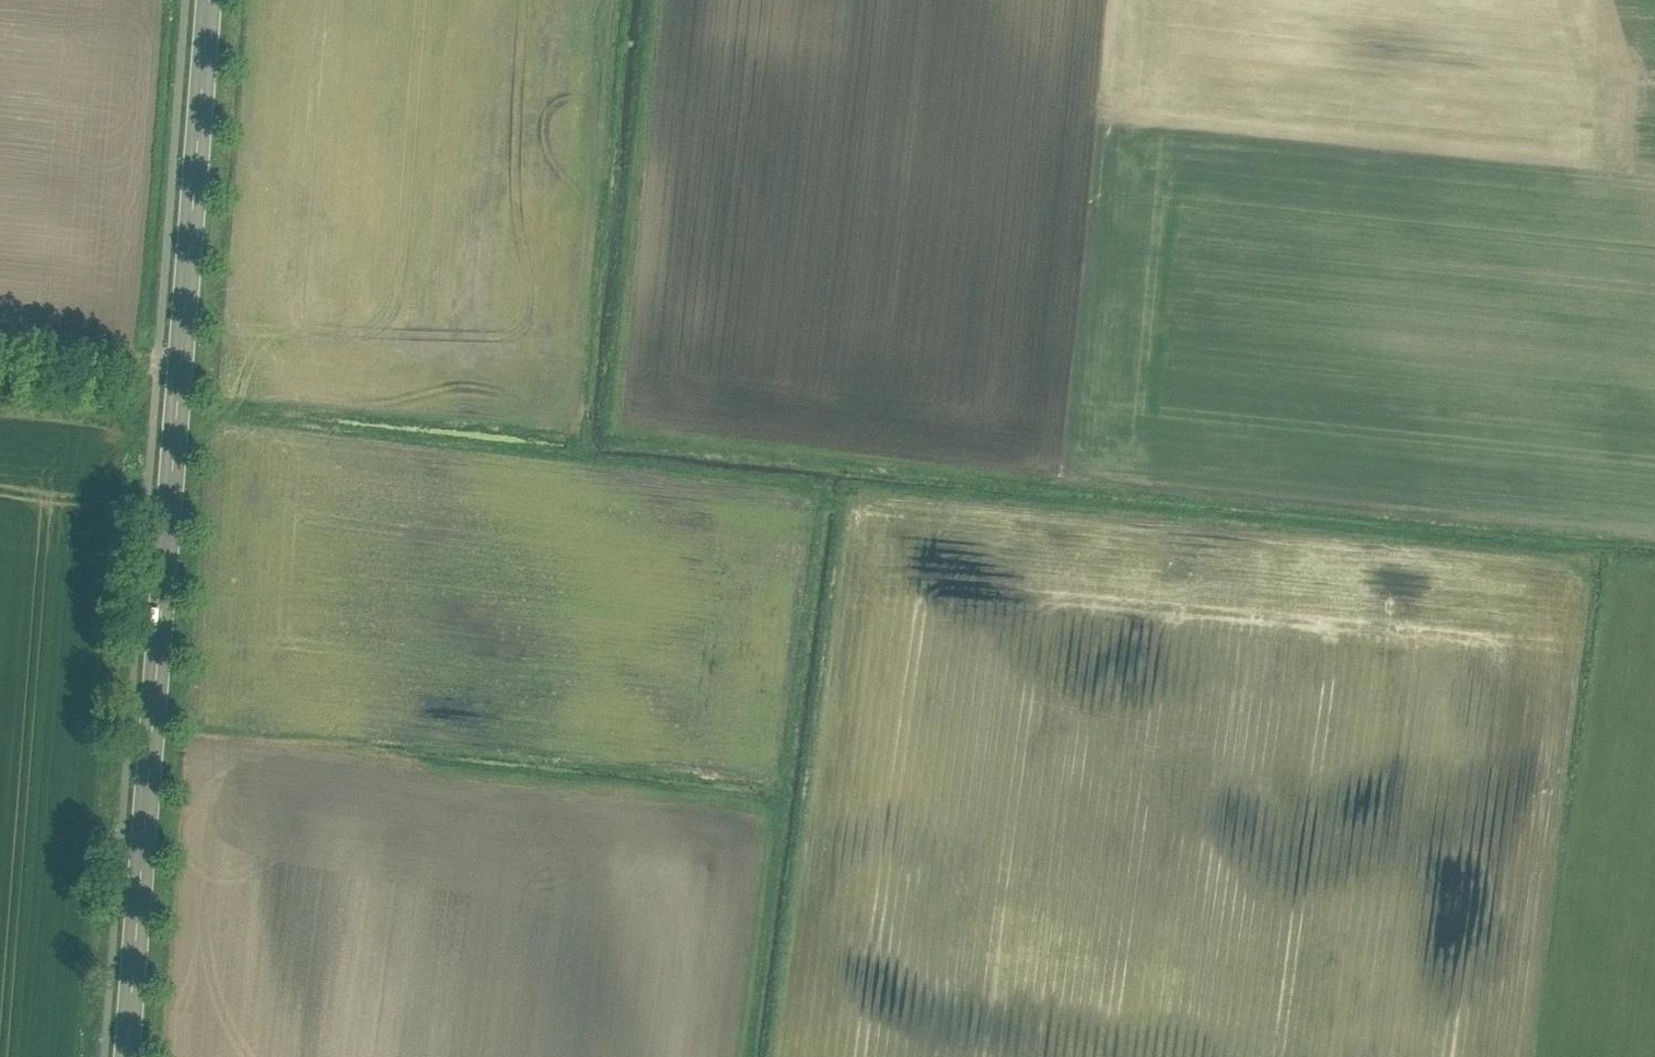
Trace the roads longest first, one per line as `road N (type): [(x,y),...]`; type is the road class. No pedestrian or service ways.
road 1 (tertiary): [(210,0),(128,1056)]

